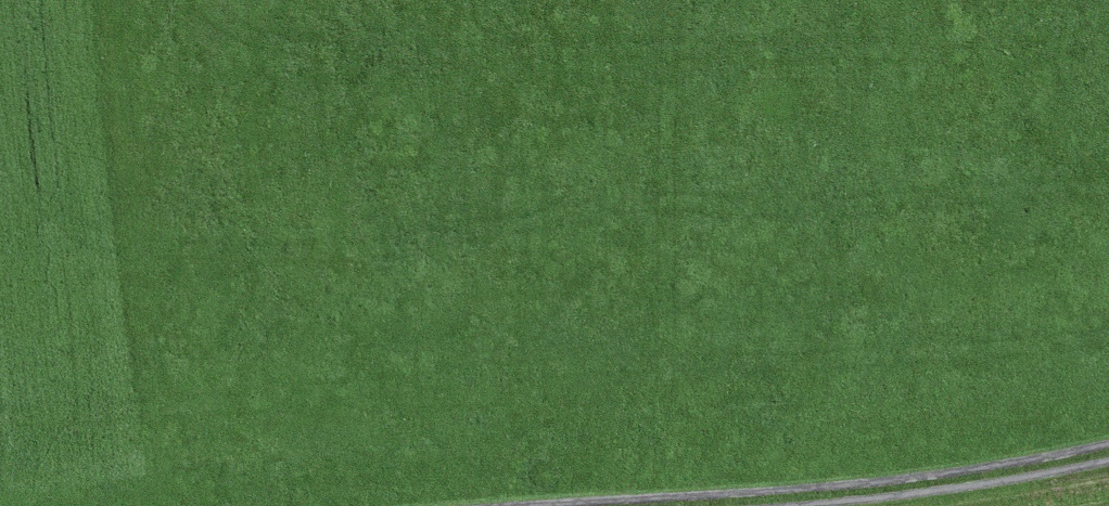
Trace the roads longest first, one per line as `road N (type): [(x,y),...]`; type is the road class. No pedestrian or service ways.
road 1 (track): [(1108,230),(767,262),(0,296)]
road 2 (track): [(639,505),(827,495),(1108,453)]

